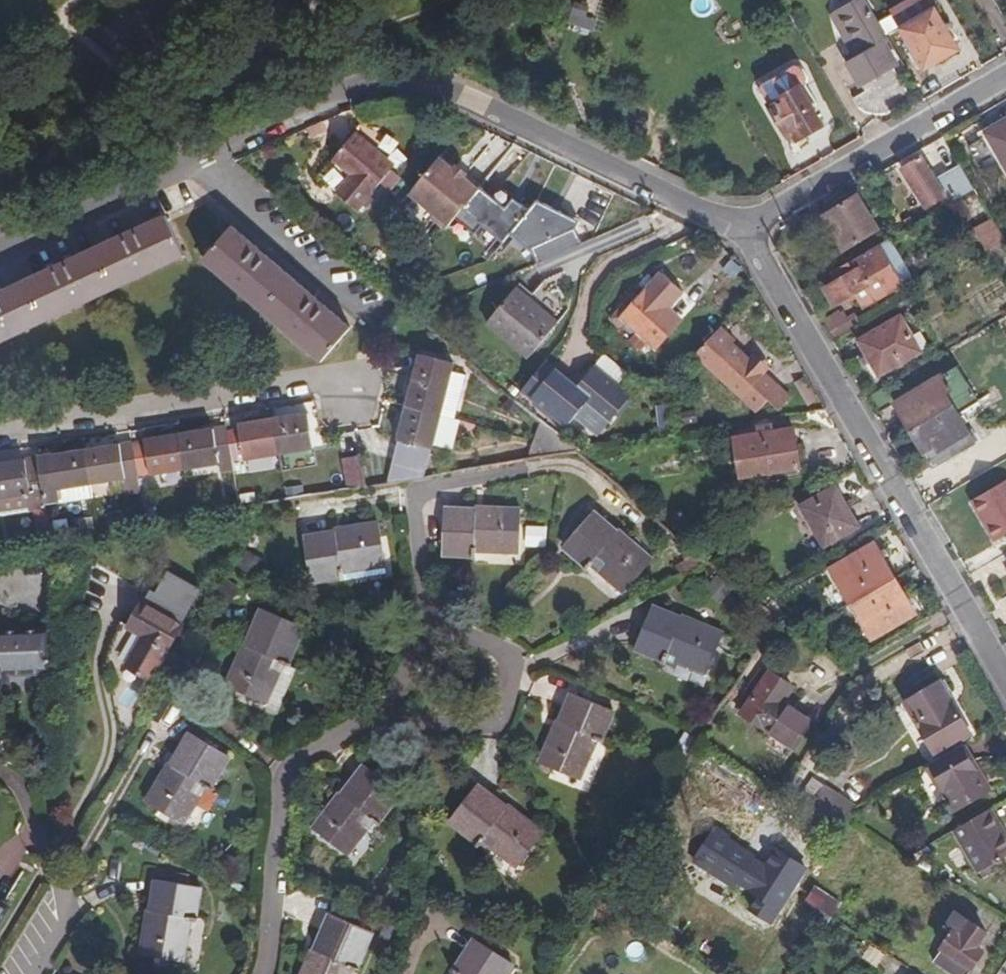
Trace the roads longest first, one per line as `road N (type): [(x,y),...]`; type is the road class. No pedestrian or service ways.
road 1 (residential): [(0,252),(346,89),(396,81),(448,89),(743,230)]
road 2 (residential): [(743,230),(1005,680)]
road 3 (residential): [(354,415),(350,377),(0,431)]
road 4 (residential): [(256,973),(286,771),(374,717)]
road 5 (residential): [(1005,76),(743,230)]
road 6 (residential): [(374,717),(494,722),(509,658),(430,628)]
road 7 (residential): [(430,628),(416,492),(505,474)]

